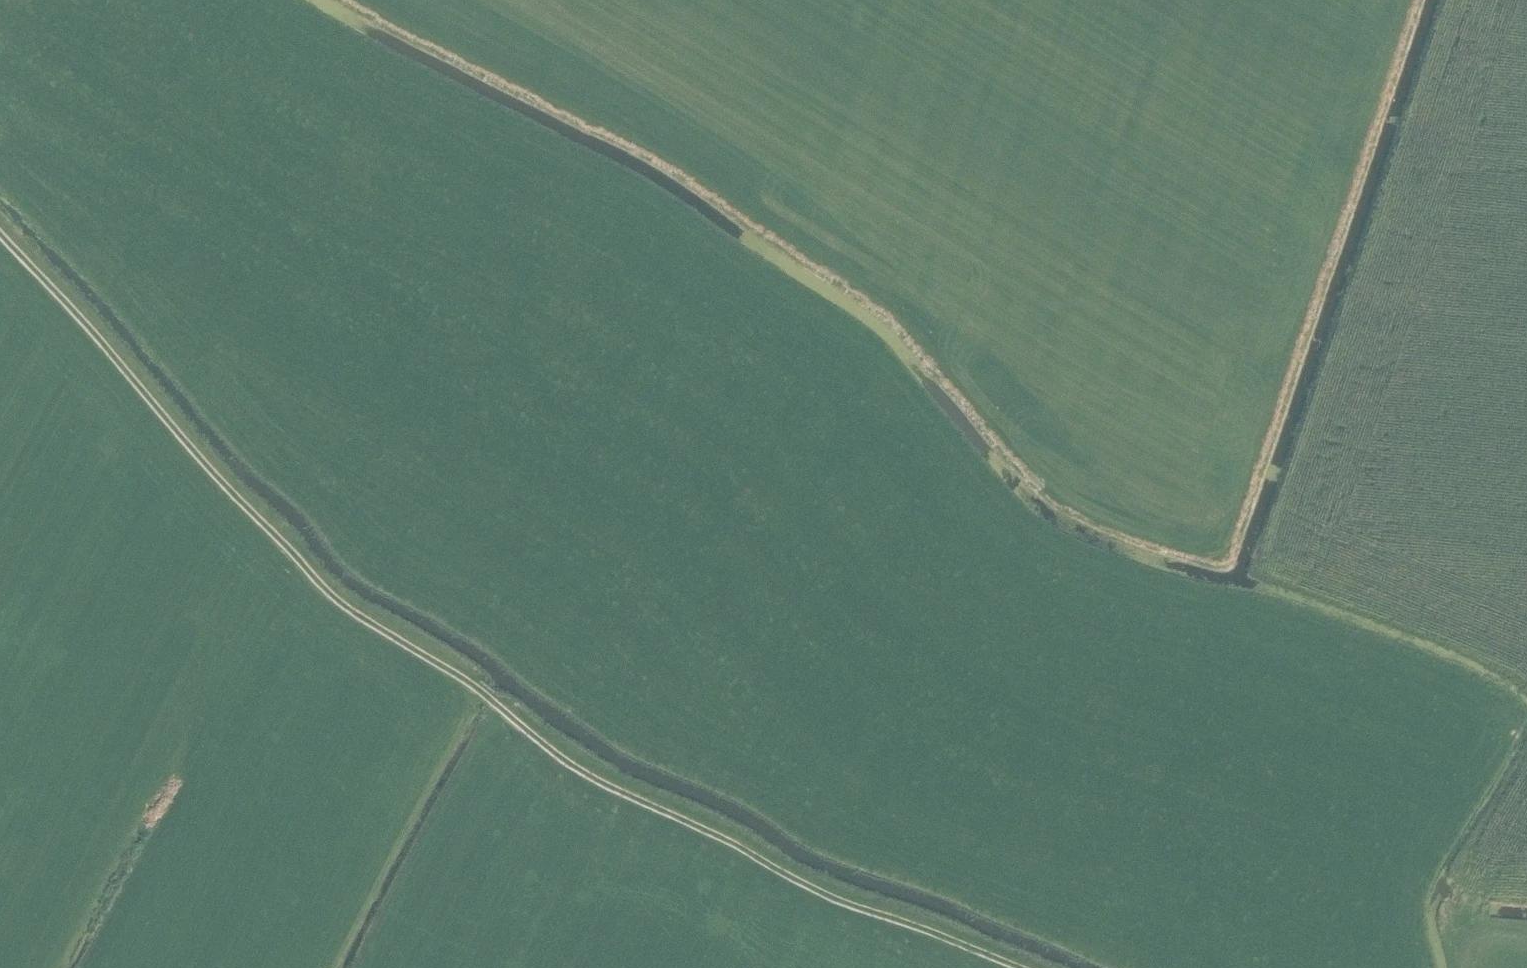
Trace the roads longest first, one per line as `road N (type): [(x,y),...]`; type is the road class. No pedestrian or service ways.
road 1 (track): [(0,236),(317,586),(367,622),(449,670),(565,764),(845,905),(1018,967)]

